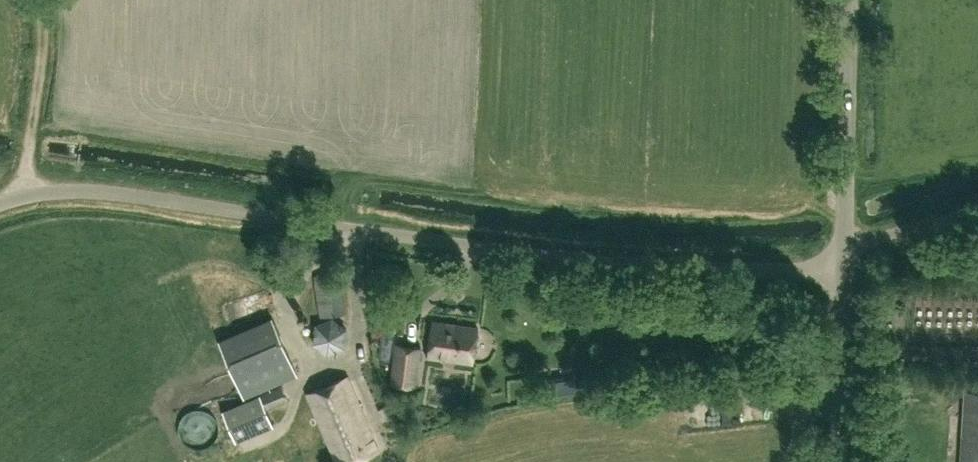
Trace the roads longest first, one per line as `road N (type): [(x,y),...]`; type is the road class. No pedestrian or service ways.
road 1 (unclassified): [(0,204),(84,193),(627,265),(843,271)]
road 2 (unclassified): [(843,271),(849,0)]
road 3 (unclassified): [(840,461),(843,271)]
road 4 (track): [(30,135),(44,24),(39,0)]

